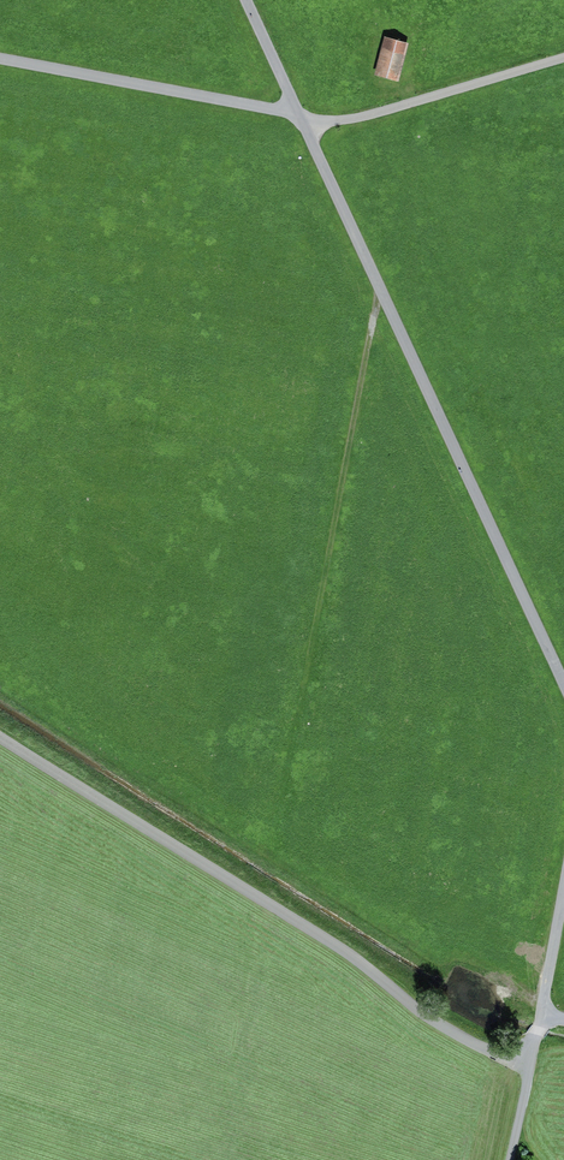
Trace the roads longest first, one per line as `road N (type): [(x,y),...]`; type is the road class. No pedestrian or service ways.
road 1 (unclassified): [(246,0),(563,684)]
road 2 (unclassified): [(0,737),(346,951),(437,1025),(528,1071)]
road 3 (track): [(563,58),(339,119),(0,59)]
road 4 (track): [(303,690),(381,291)]
road 5 (unclassified): [(563,885),(540,1011)]

